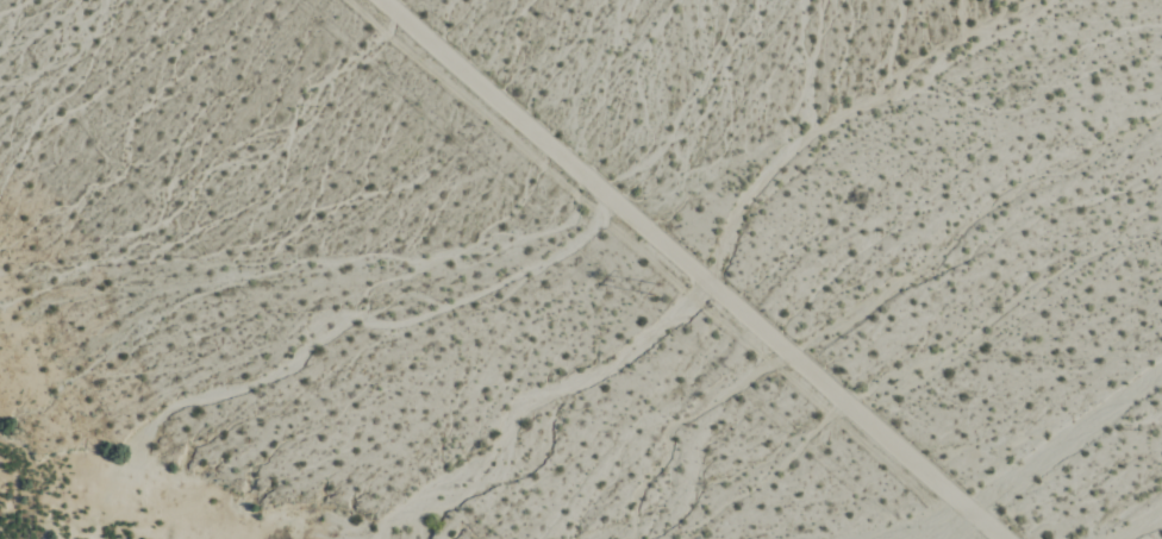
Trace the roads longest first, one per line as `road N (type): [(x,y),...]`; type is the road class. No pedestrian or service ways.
road 1 (residential): [(1011,538),(395,0)]

